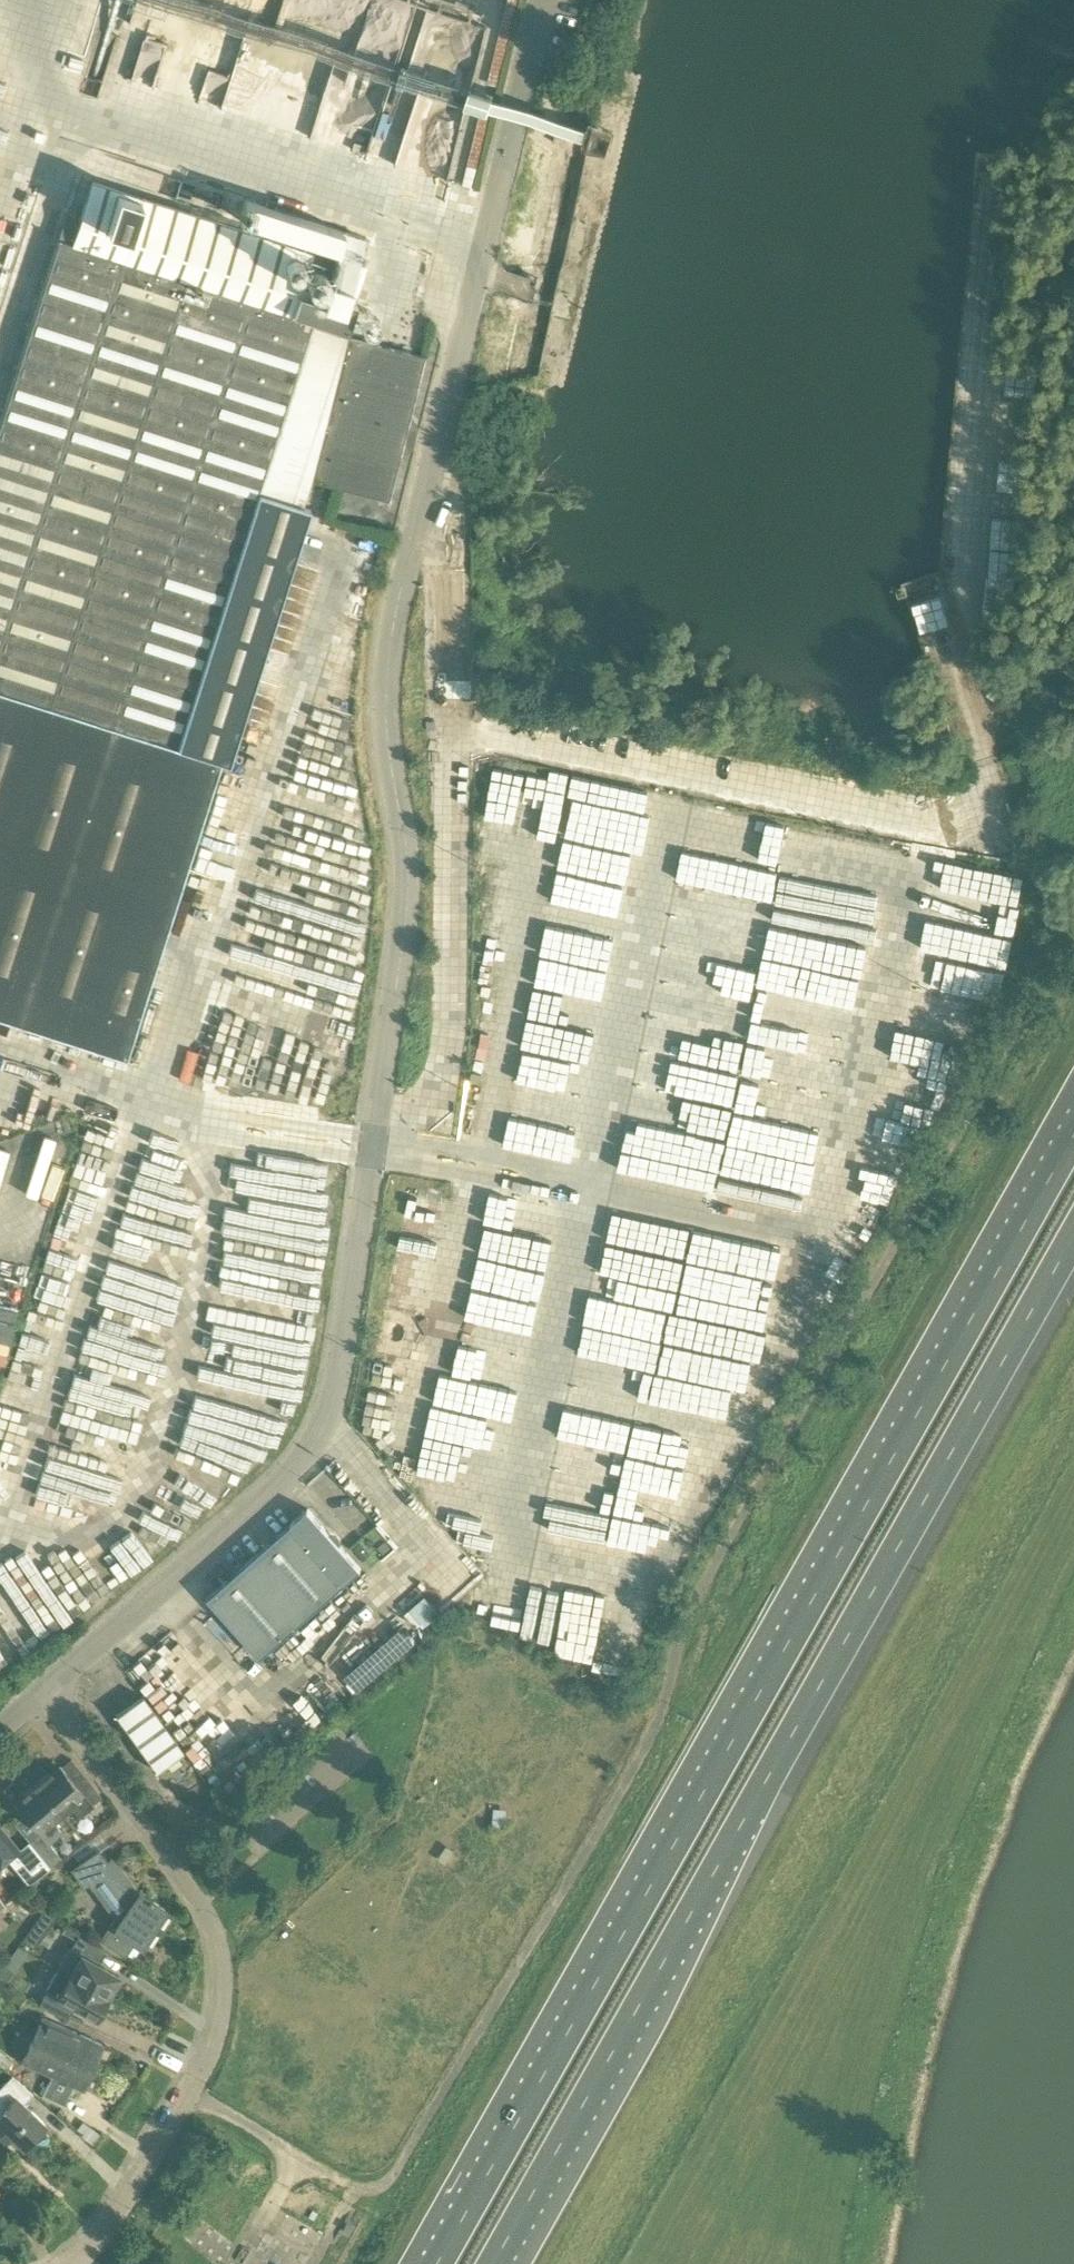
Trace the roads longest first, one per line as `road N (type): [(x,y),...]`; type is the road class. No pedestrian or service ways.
road 1 (unclassified): [(46,1683),(286,1479),(327,1412),(381,1108),(407,896),(381,720),(384,654),(543,0)]
road 2 (motorway): [(1073,1135),(435,2263)]
road 3 (motorway): [(498,2263),(1073,1238)]
road 4 (unclassified): [(53,2263),(97,2229),(148,2159),(204,2048),(218,1970),(204,1897),(169,1835),(46,1683)]

